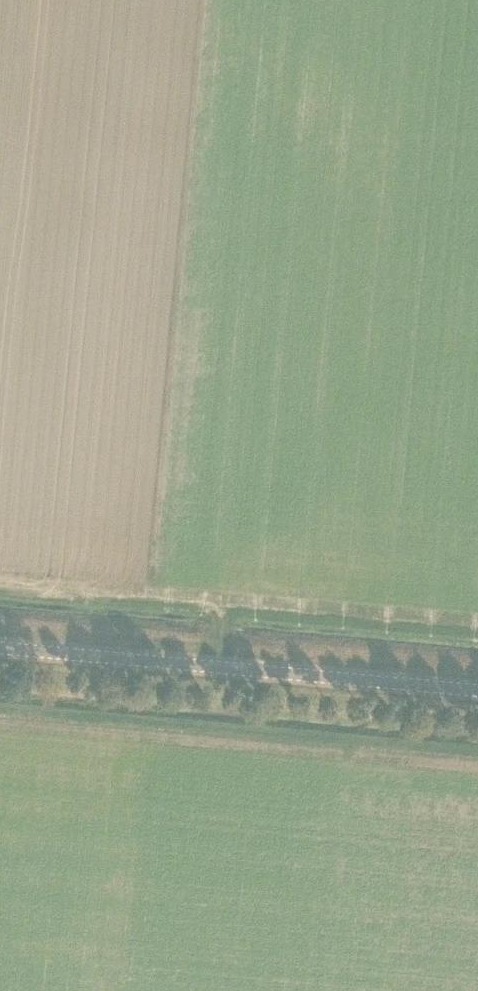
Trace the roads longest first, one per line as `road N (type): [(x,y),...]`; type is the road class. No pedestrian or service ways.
road 1 (tertiary): [(477,685),(0,643)]

